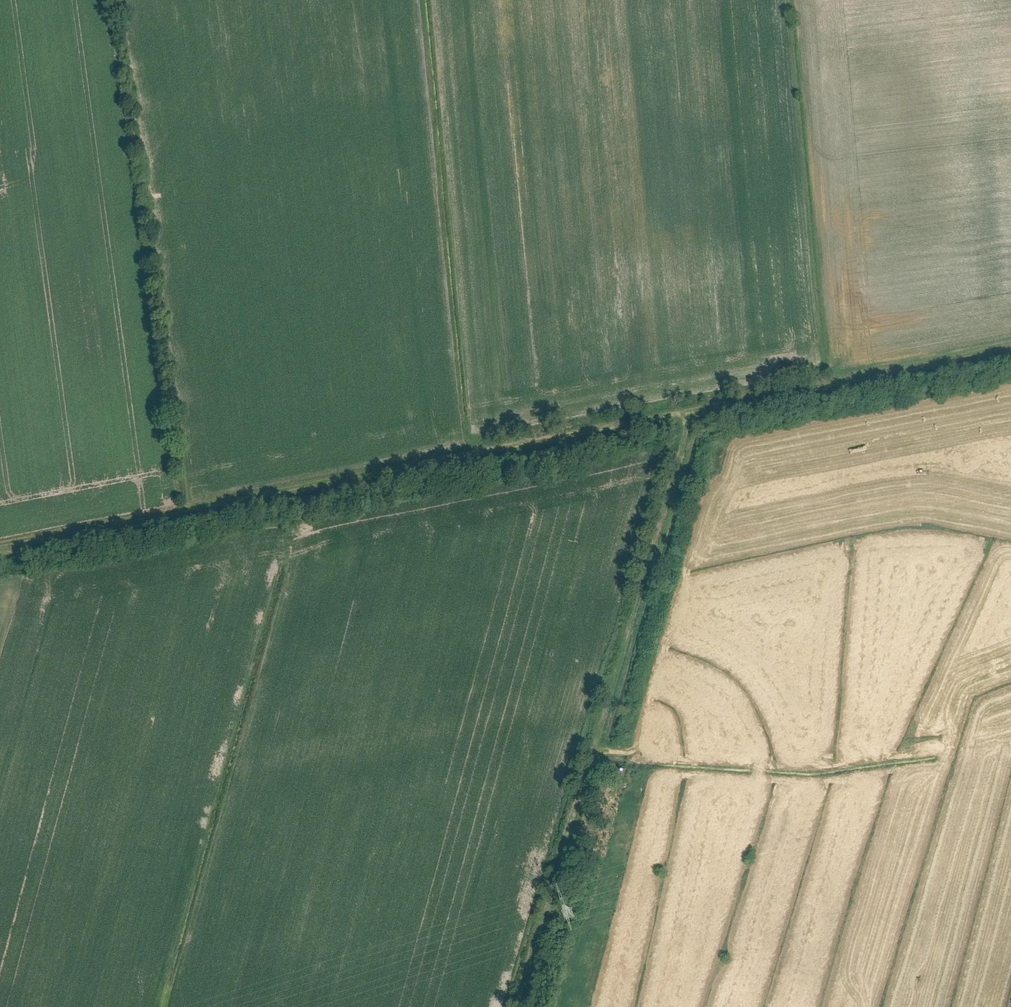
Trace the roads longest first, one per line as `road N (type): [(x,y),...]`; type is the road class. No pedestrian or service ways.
road 1 (track): [(0,544),(587,428)]

